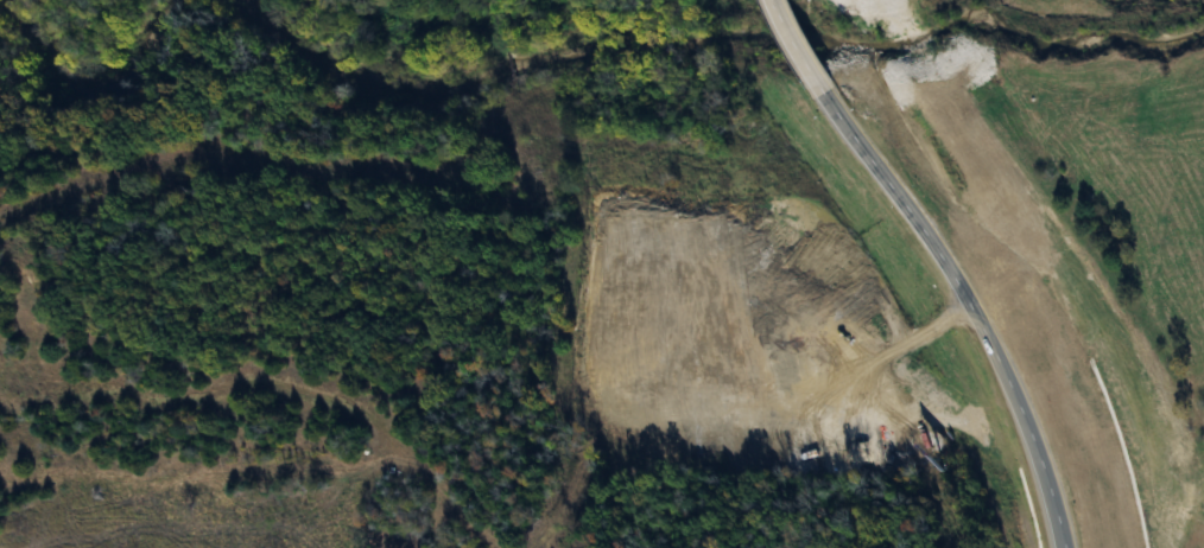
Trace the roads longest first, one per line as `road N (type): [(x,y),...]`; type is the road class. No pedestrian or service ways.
road 1 (secondary): [(813,76),(949,268),(1003,368),(1056,547)]

